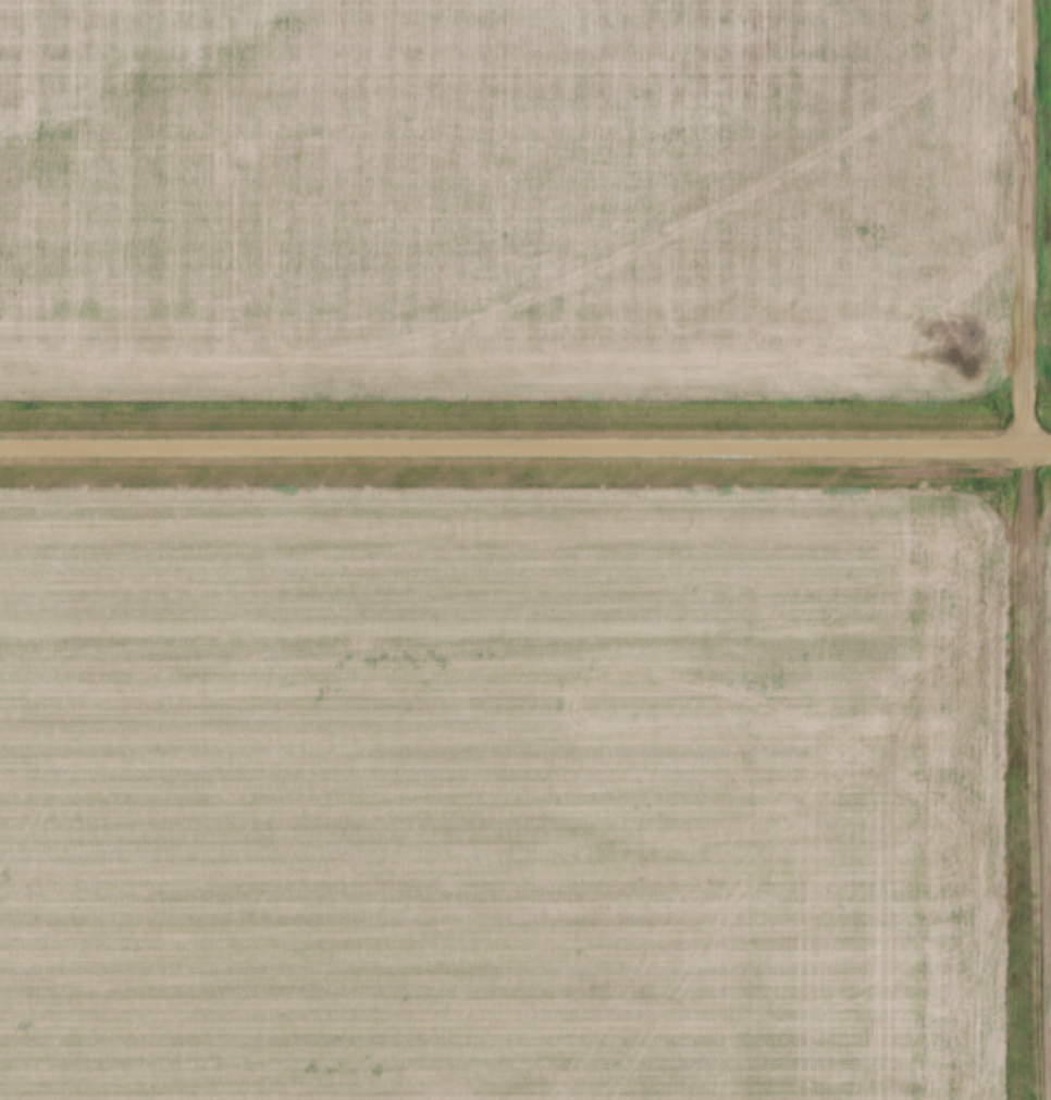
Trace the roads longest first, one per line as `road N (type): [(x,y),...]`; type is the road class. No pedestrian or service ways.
road 1 (residential): [(0,449),(1050,448)]
road 2 (track): [(1033,448),(1040,1099)]

